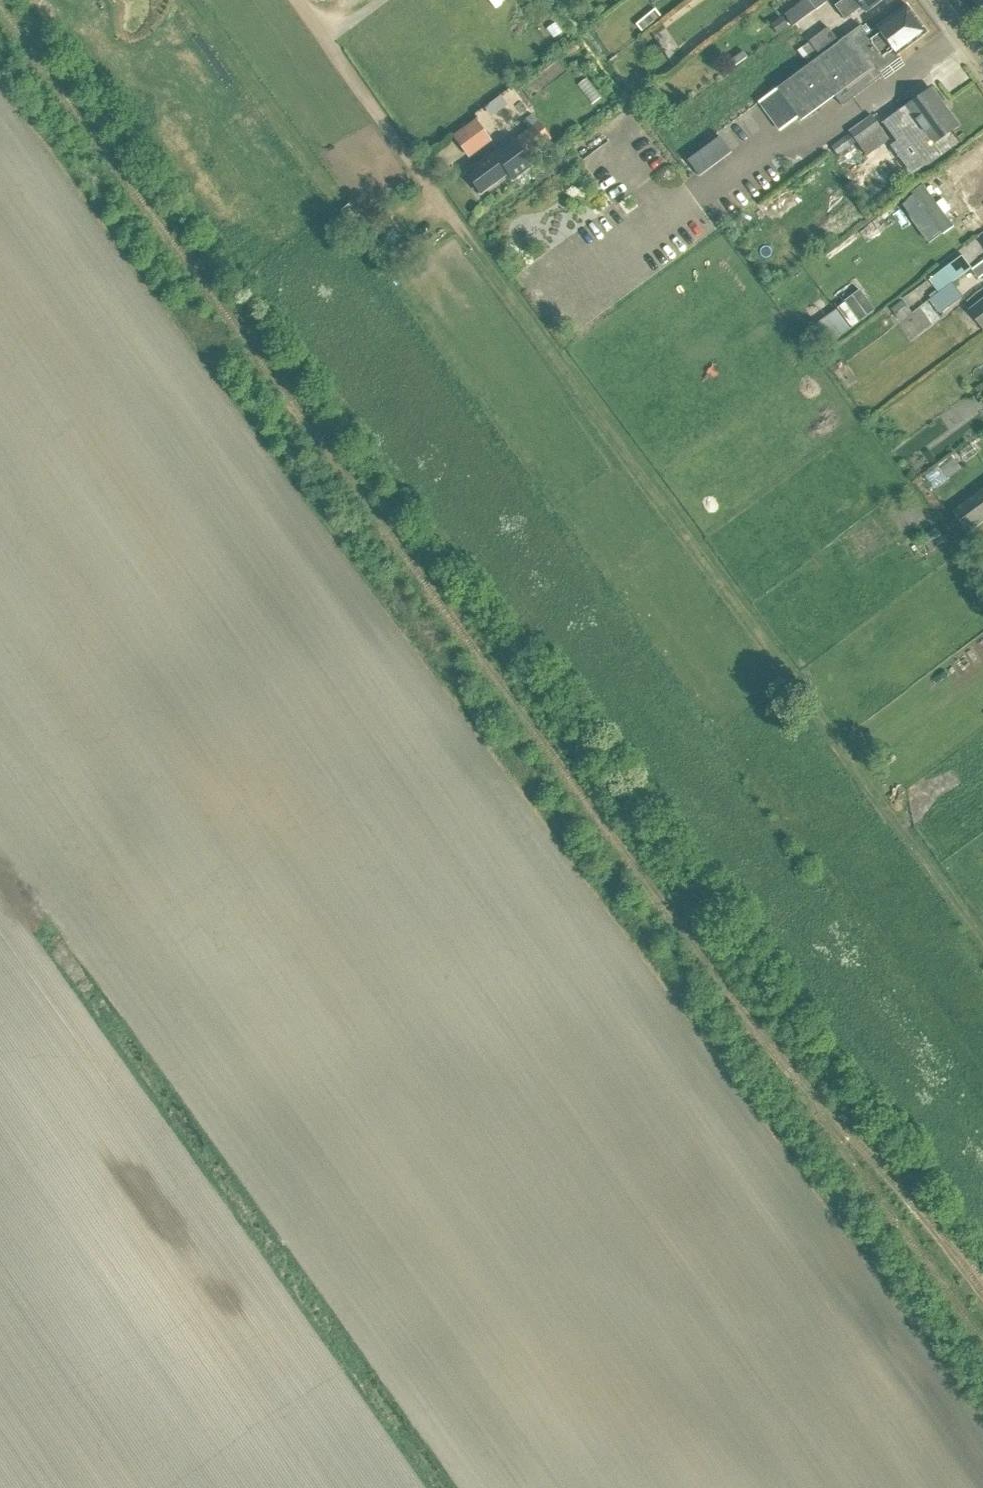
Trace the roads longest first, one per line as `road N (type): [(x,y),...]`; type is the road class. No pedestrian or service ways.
road 1 (track): [(296,0),(982,939)]

